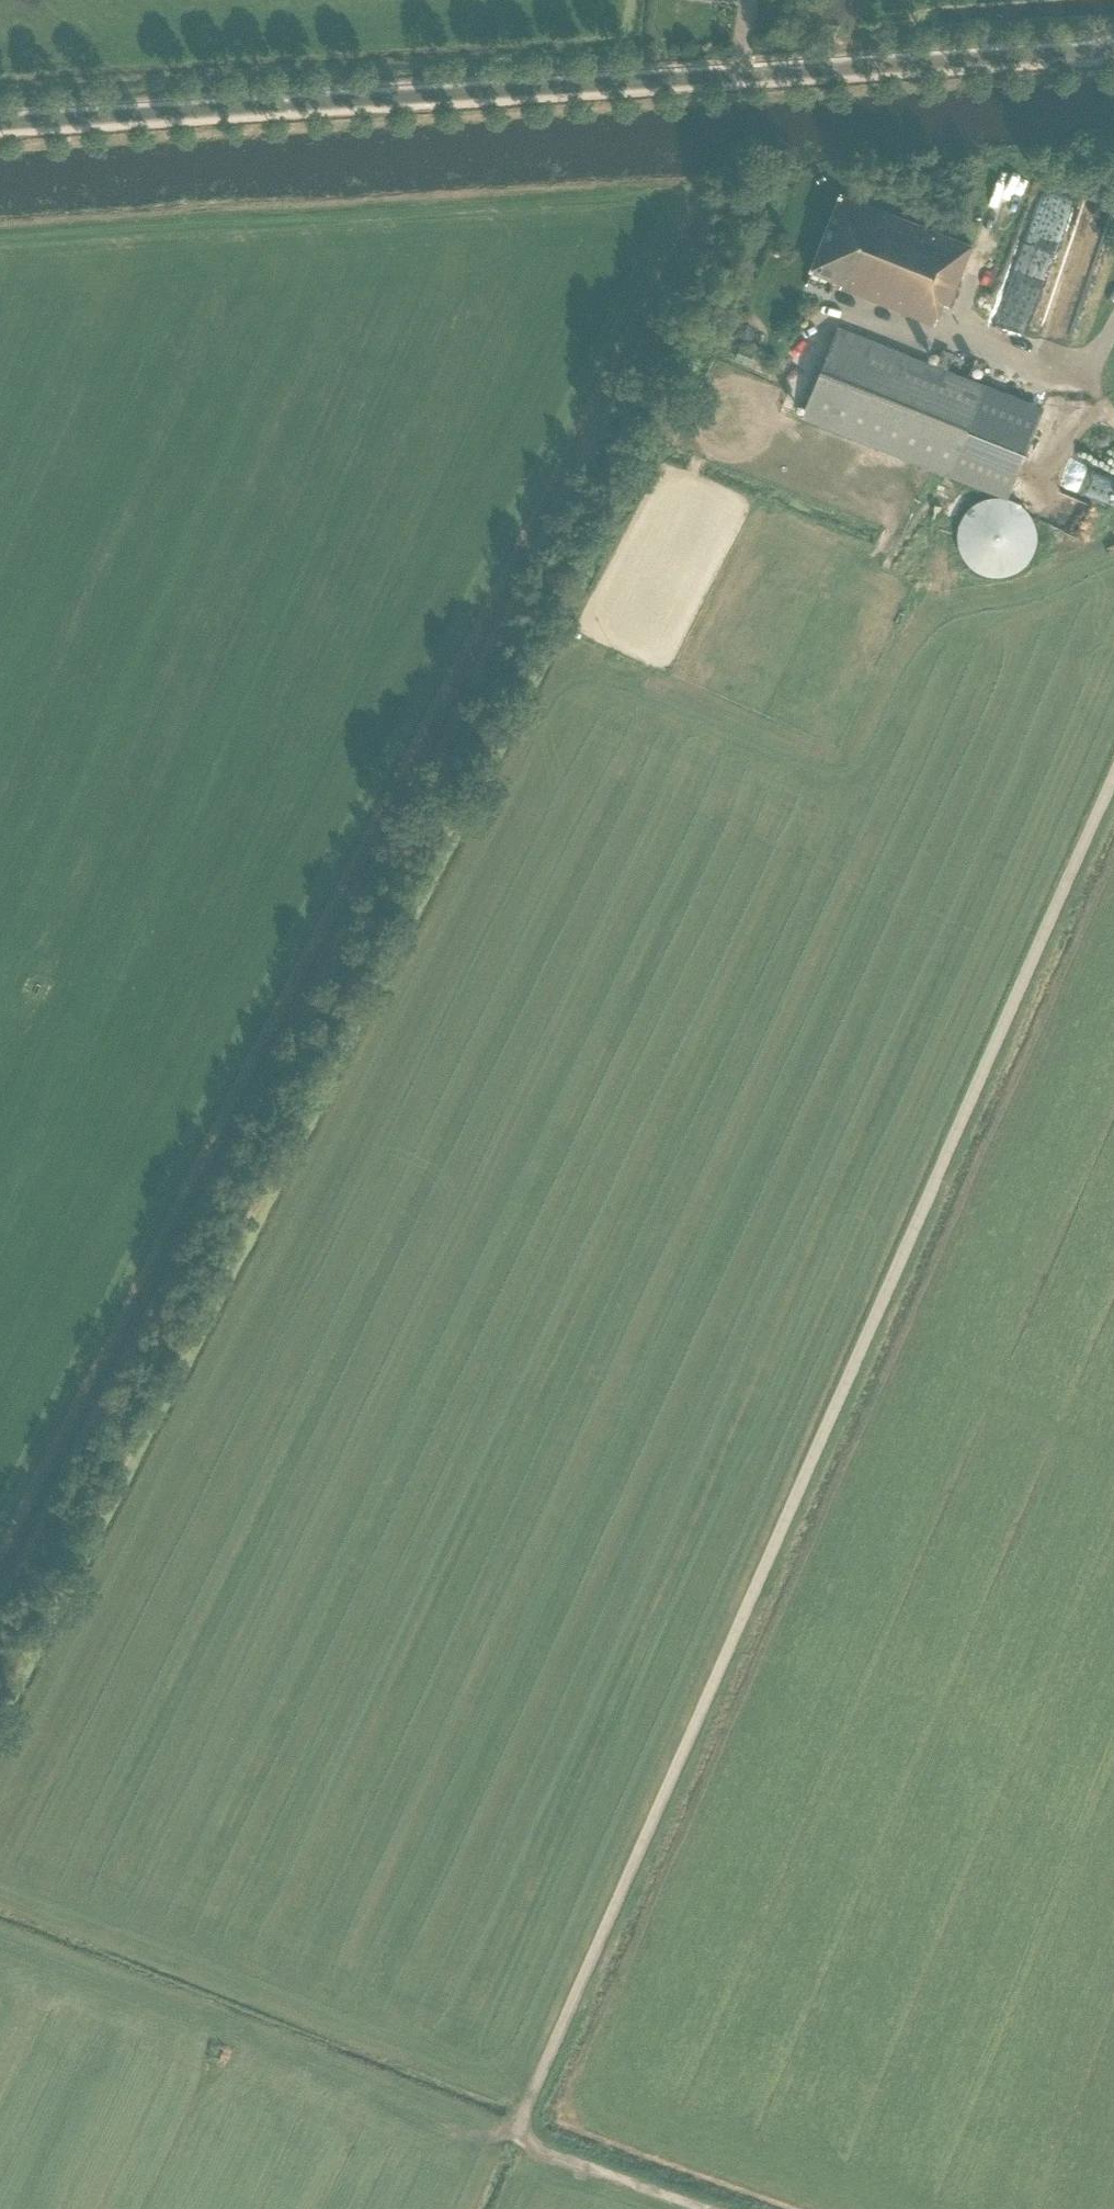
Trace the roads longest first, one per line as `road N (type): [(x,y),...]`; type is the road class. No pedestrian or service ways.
road 1 (unclassified): [(0,123),(1113,49)]

